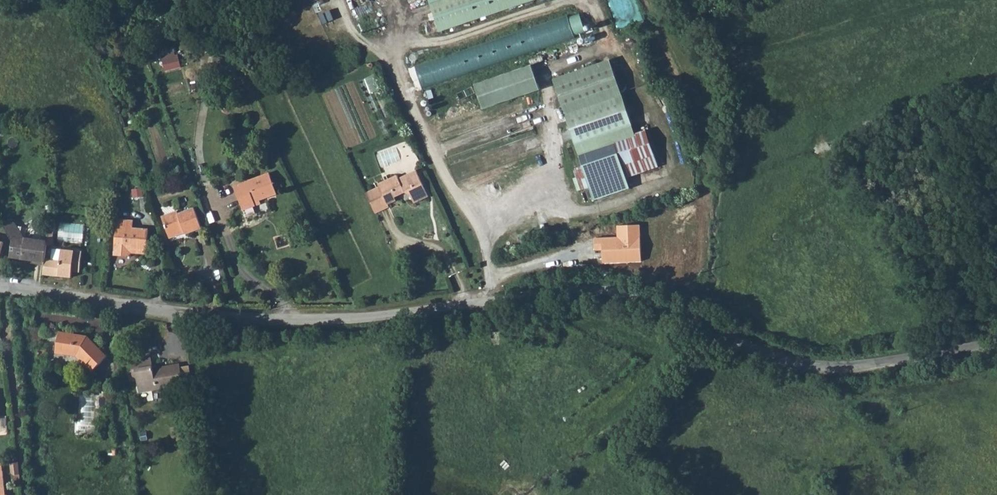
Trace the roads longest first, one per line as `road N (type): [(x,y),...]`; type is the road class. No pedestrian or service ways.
road 1 (unclassified): [(0,286),(141,309),(299,321),(619,292),(819,367),(996,342)]
road 2 (track): [(494,300),(487,248),(392,62)]

